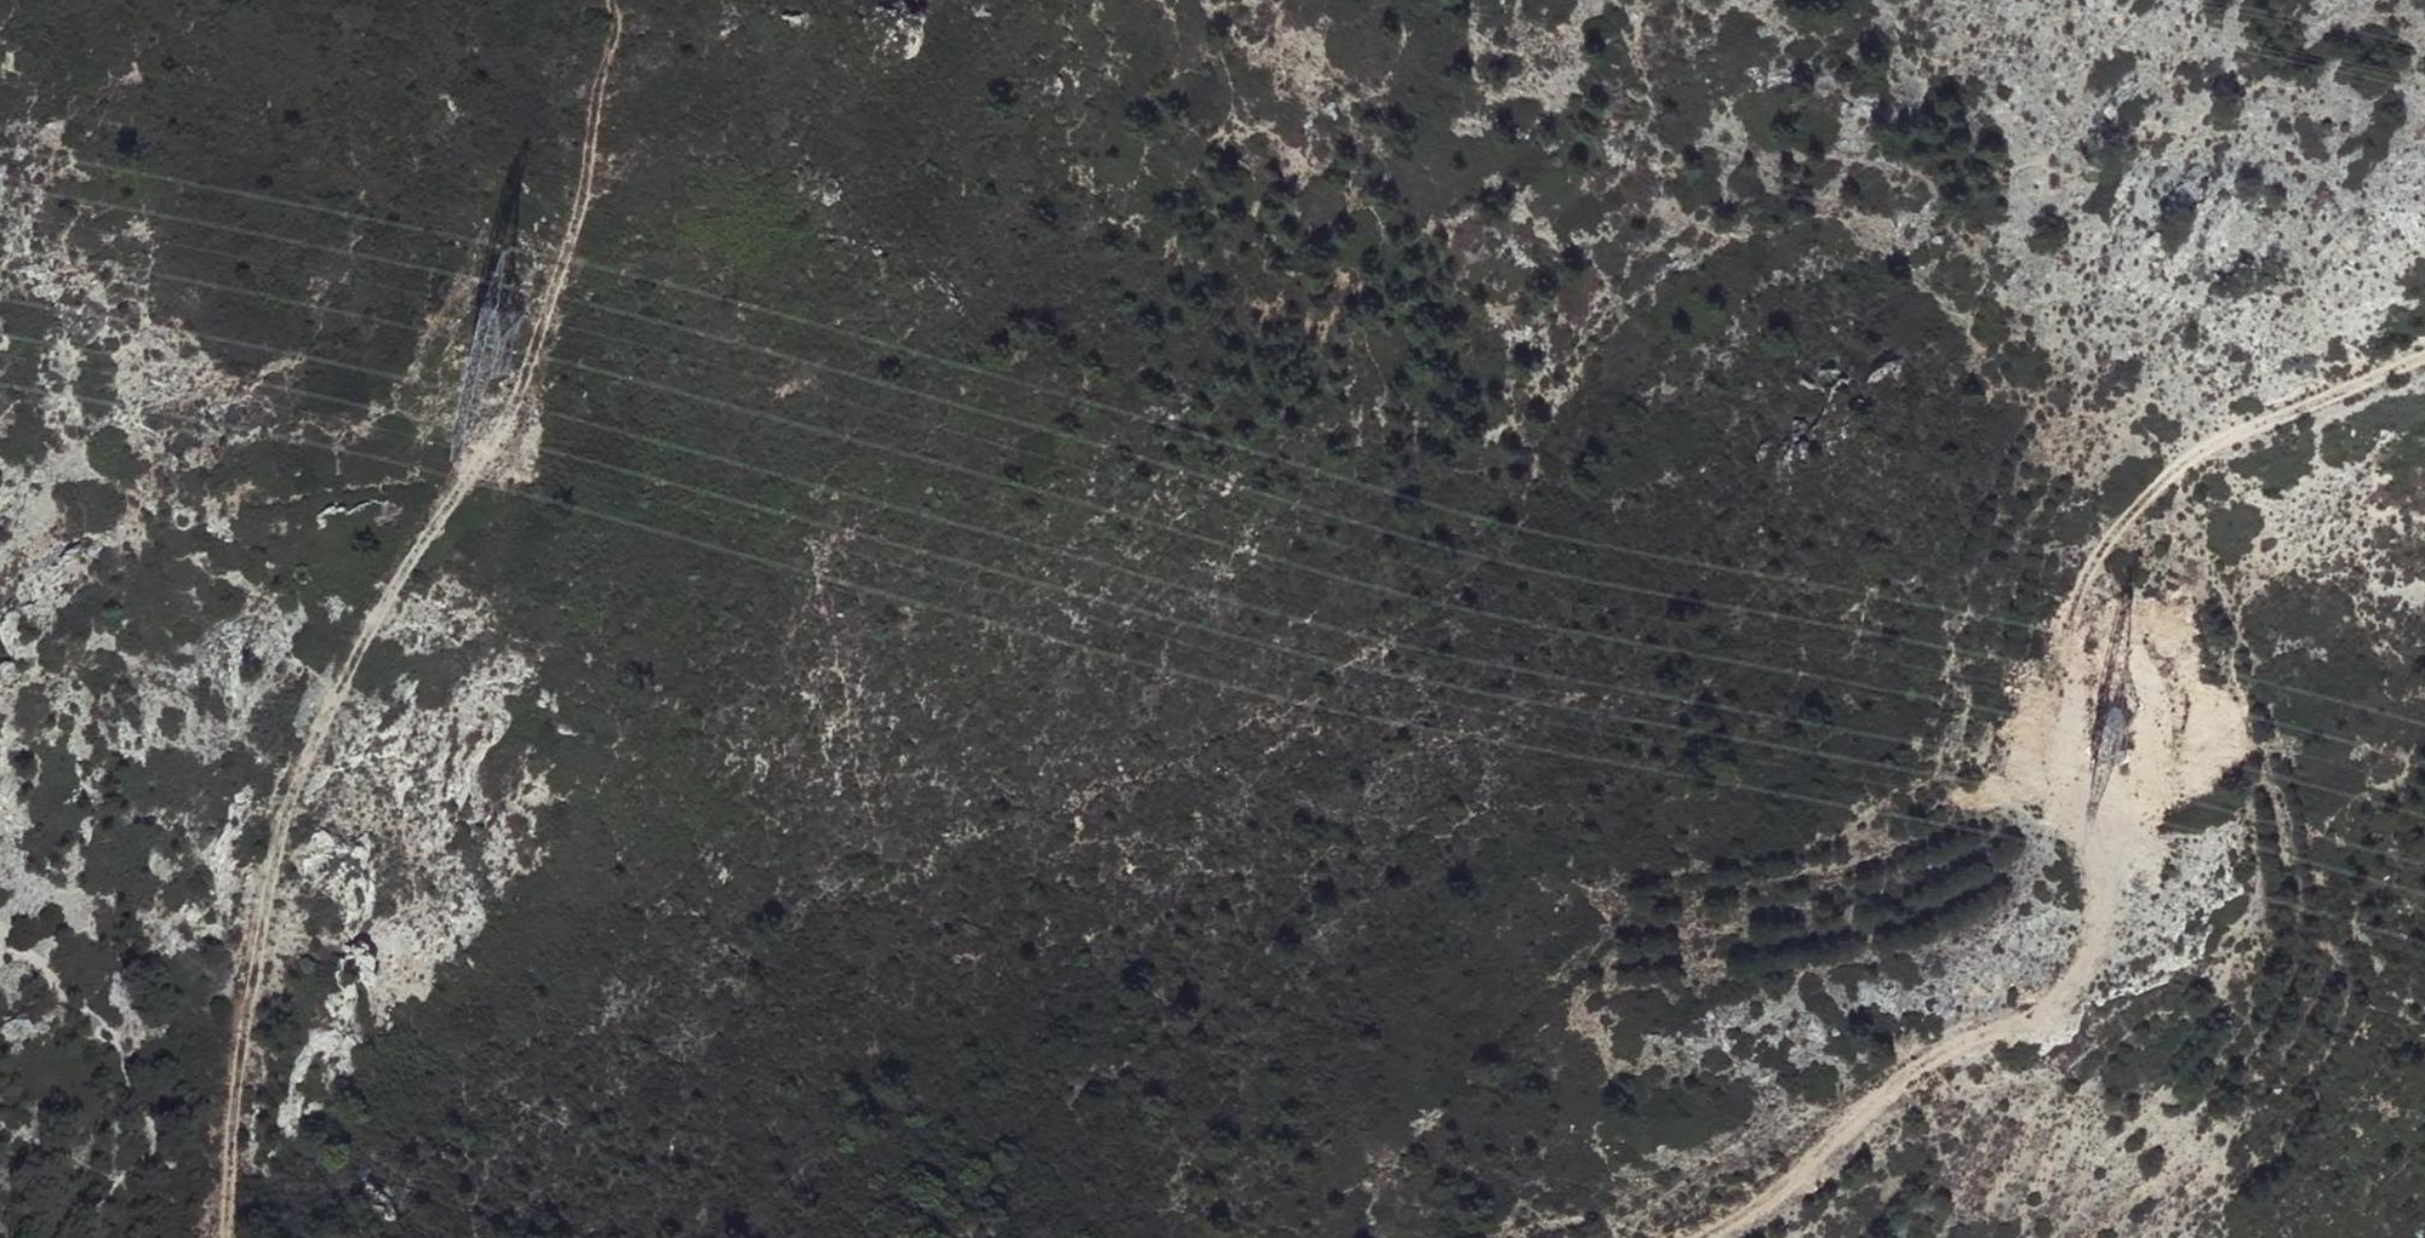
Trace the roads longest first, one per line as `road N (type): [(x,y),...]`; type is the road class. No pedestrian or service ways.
road 1 (track): [(243,1237),(233,1154),(278,818),(339,672),(504,414),(542,330),(579,200),(614,28),(610,0)]
road 2 (track): [(1700,1237),(1764,1195),(1929,1049),(2054,991),(2095,943),(2108,912),(2103,874),(2049,760),(2057,667),(2089,566),(2167,468),(2424,349)]

